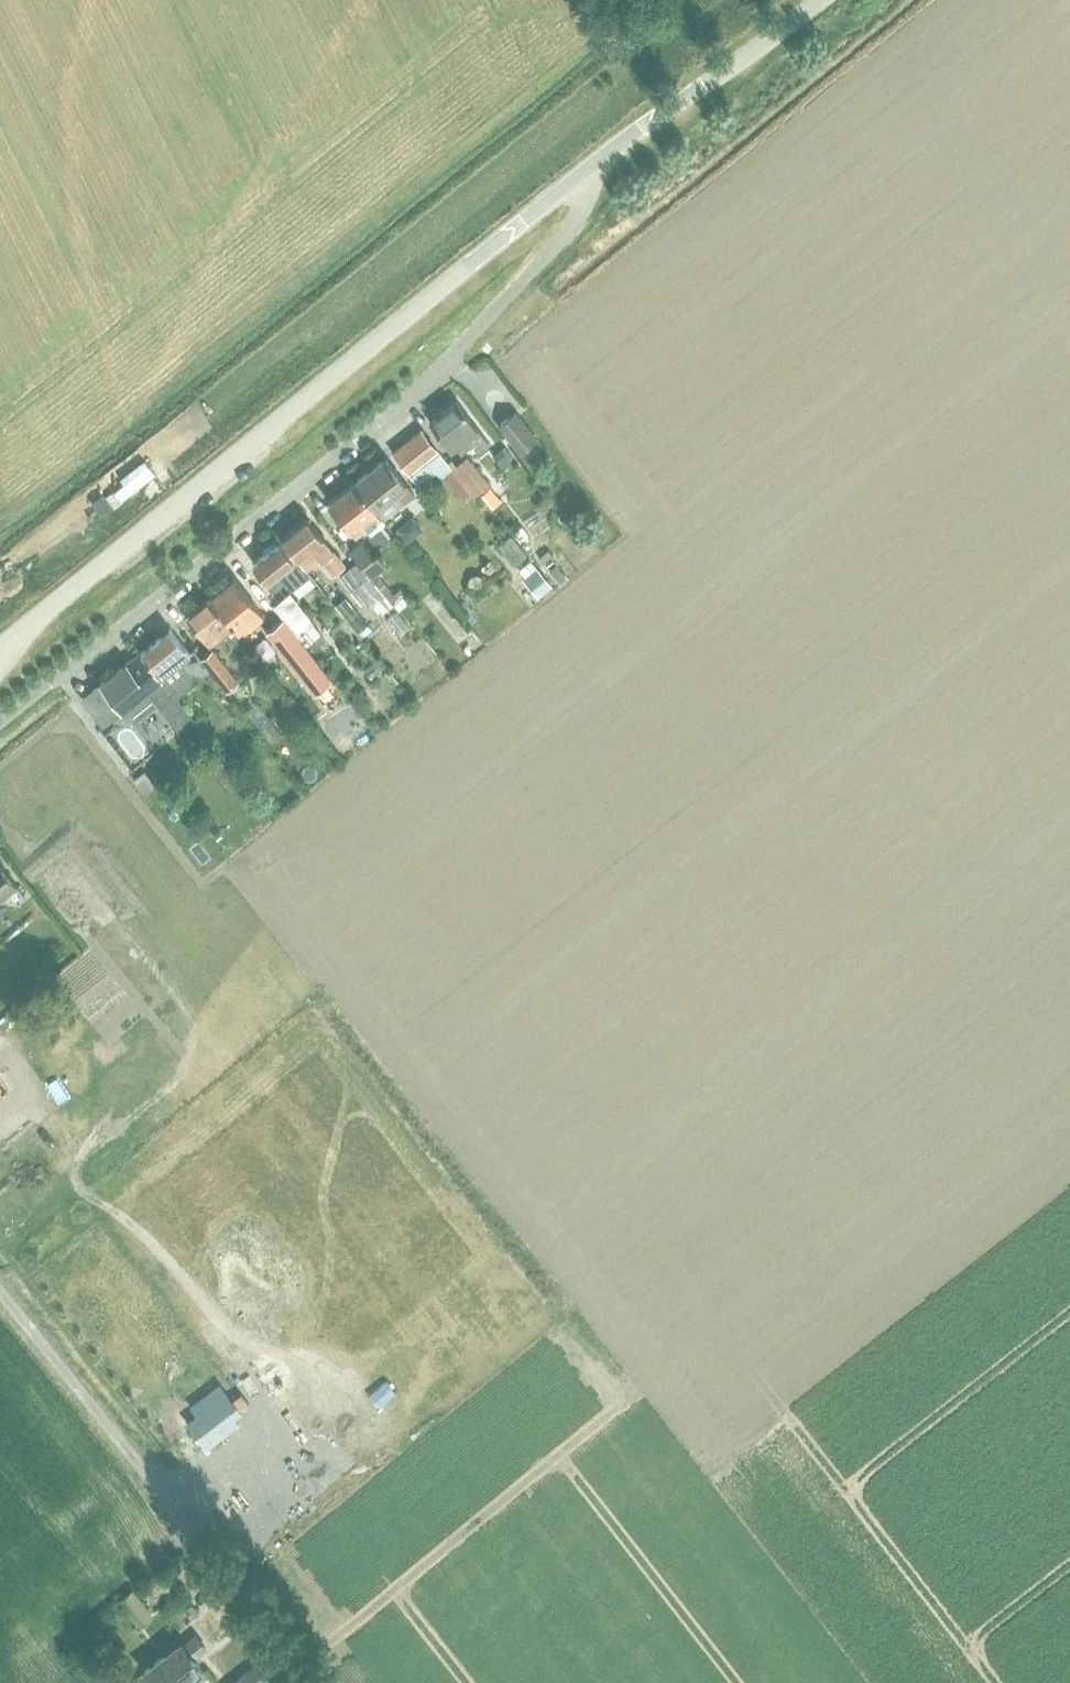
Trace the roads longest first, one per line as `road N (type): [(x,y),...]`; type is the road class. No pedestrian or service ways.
road 1 (residential): [(586,170),(581,210),(423,390),(0,723)]
road 2 (tertiary): [(28,626),(586,170)]
road 3 (tertiary): [(586,170),(819,0)]

